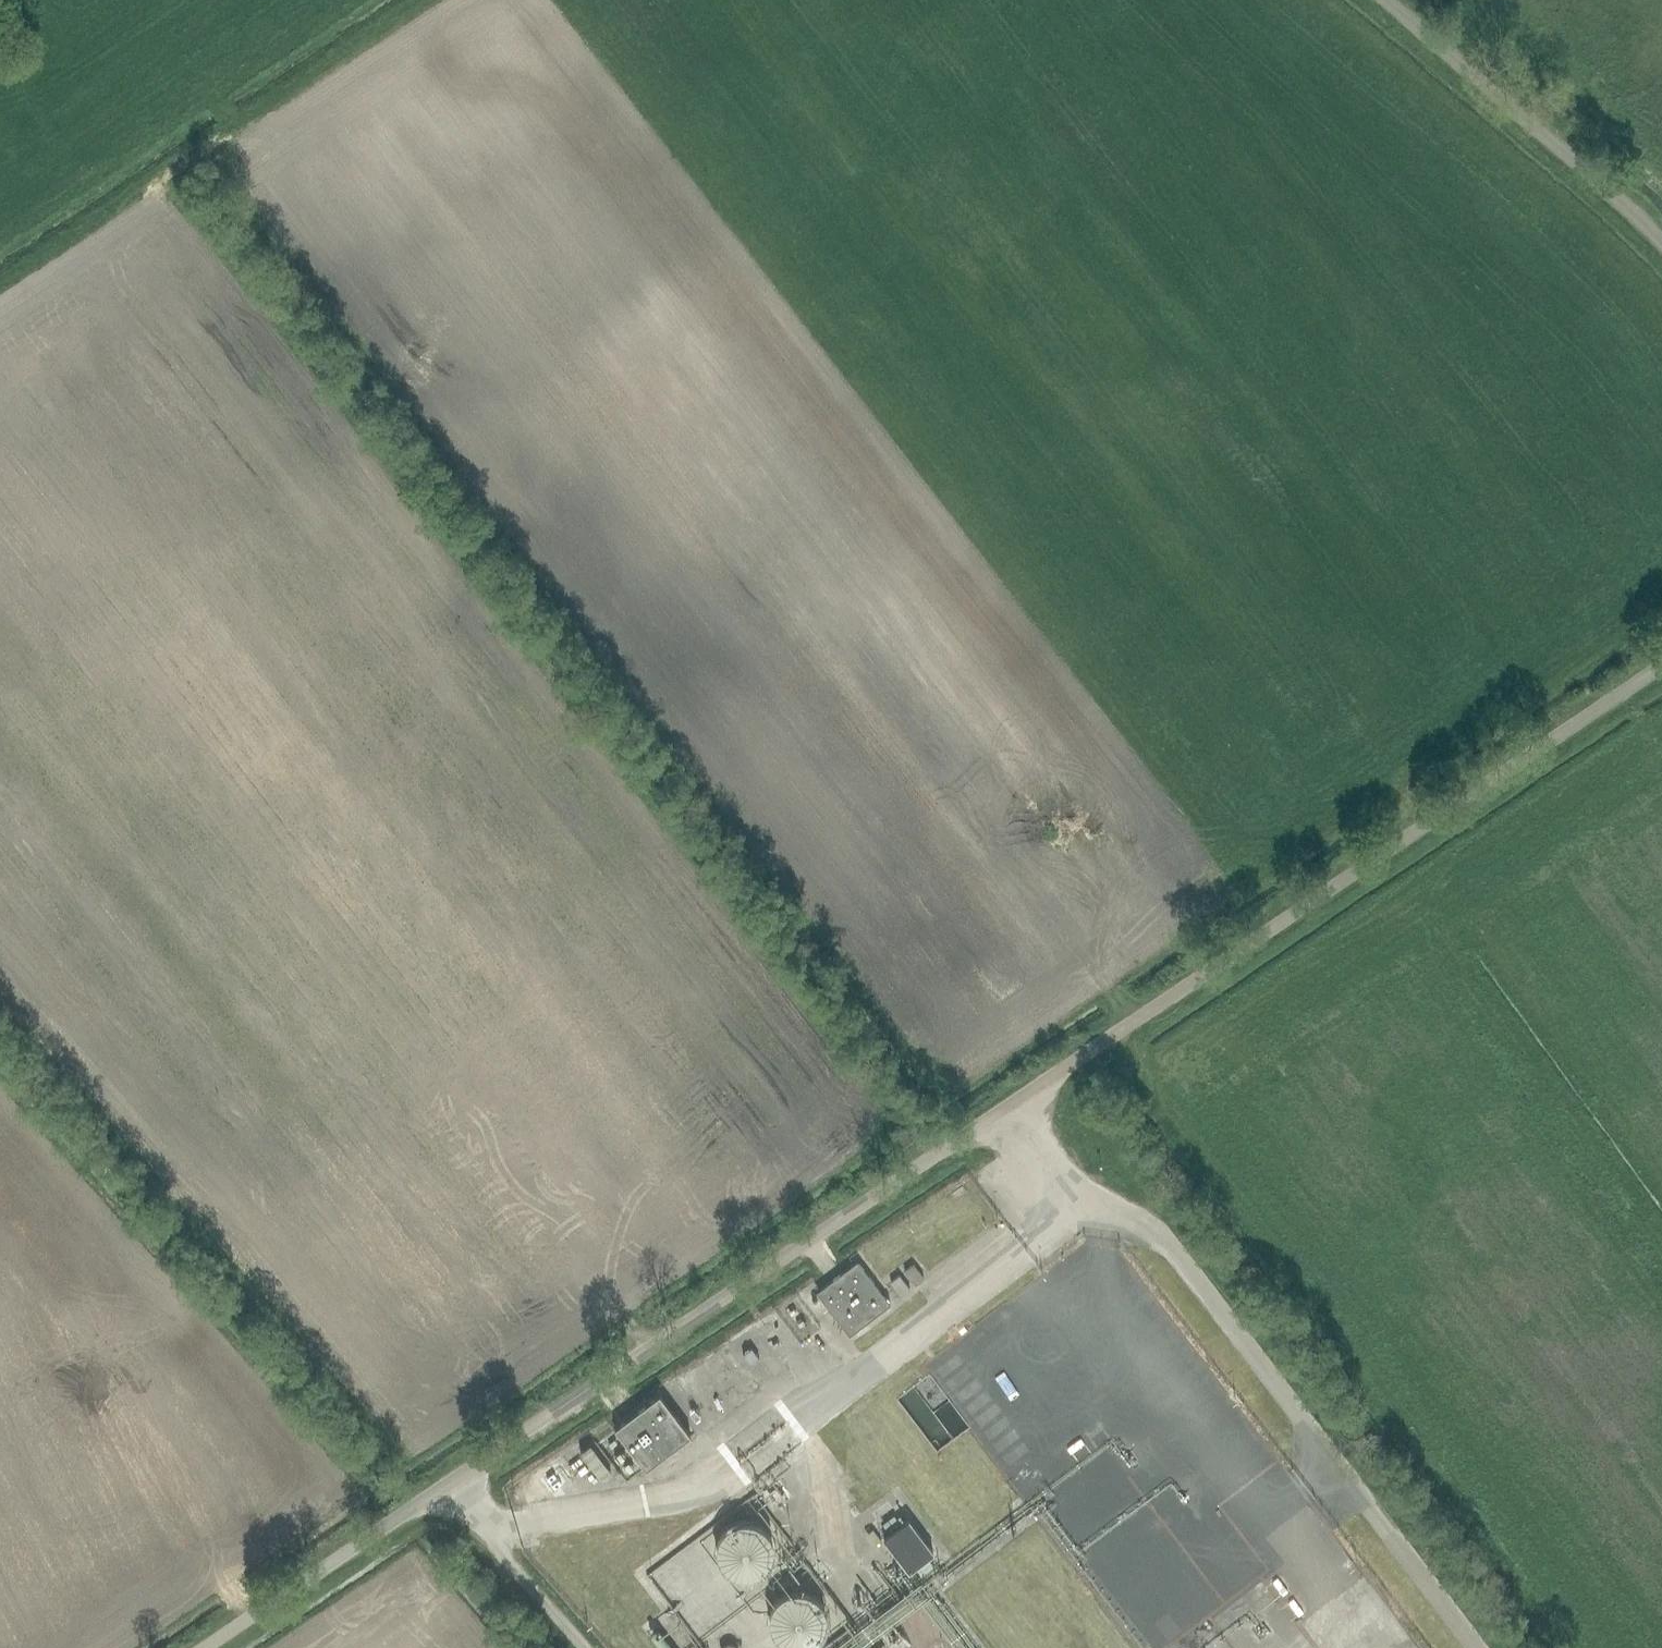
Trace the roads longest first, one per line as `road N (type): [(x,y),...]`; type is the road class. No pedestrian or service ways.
road 1 (unclassified): [(202,1647),(1661,664)]
road 2 (track): [(414,0),(0,283)]
road 3 (unclassified): [(1661,239),(1388,0)]

